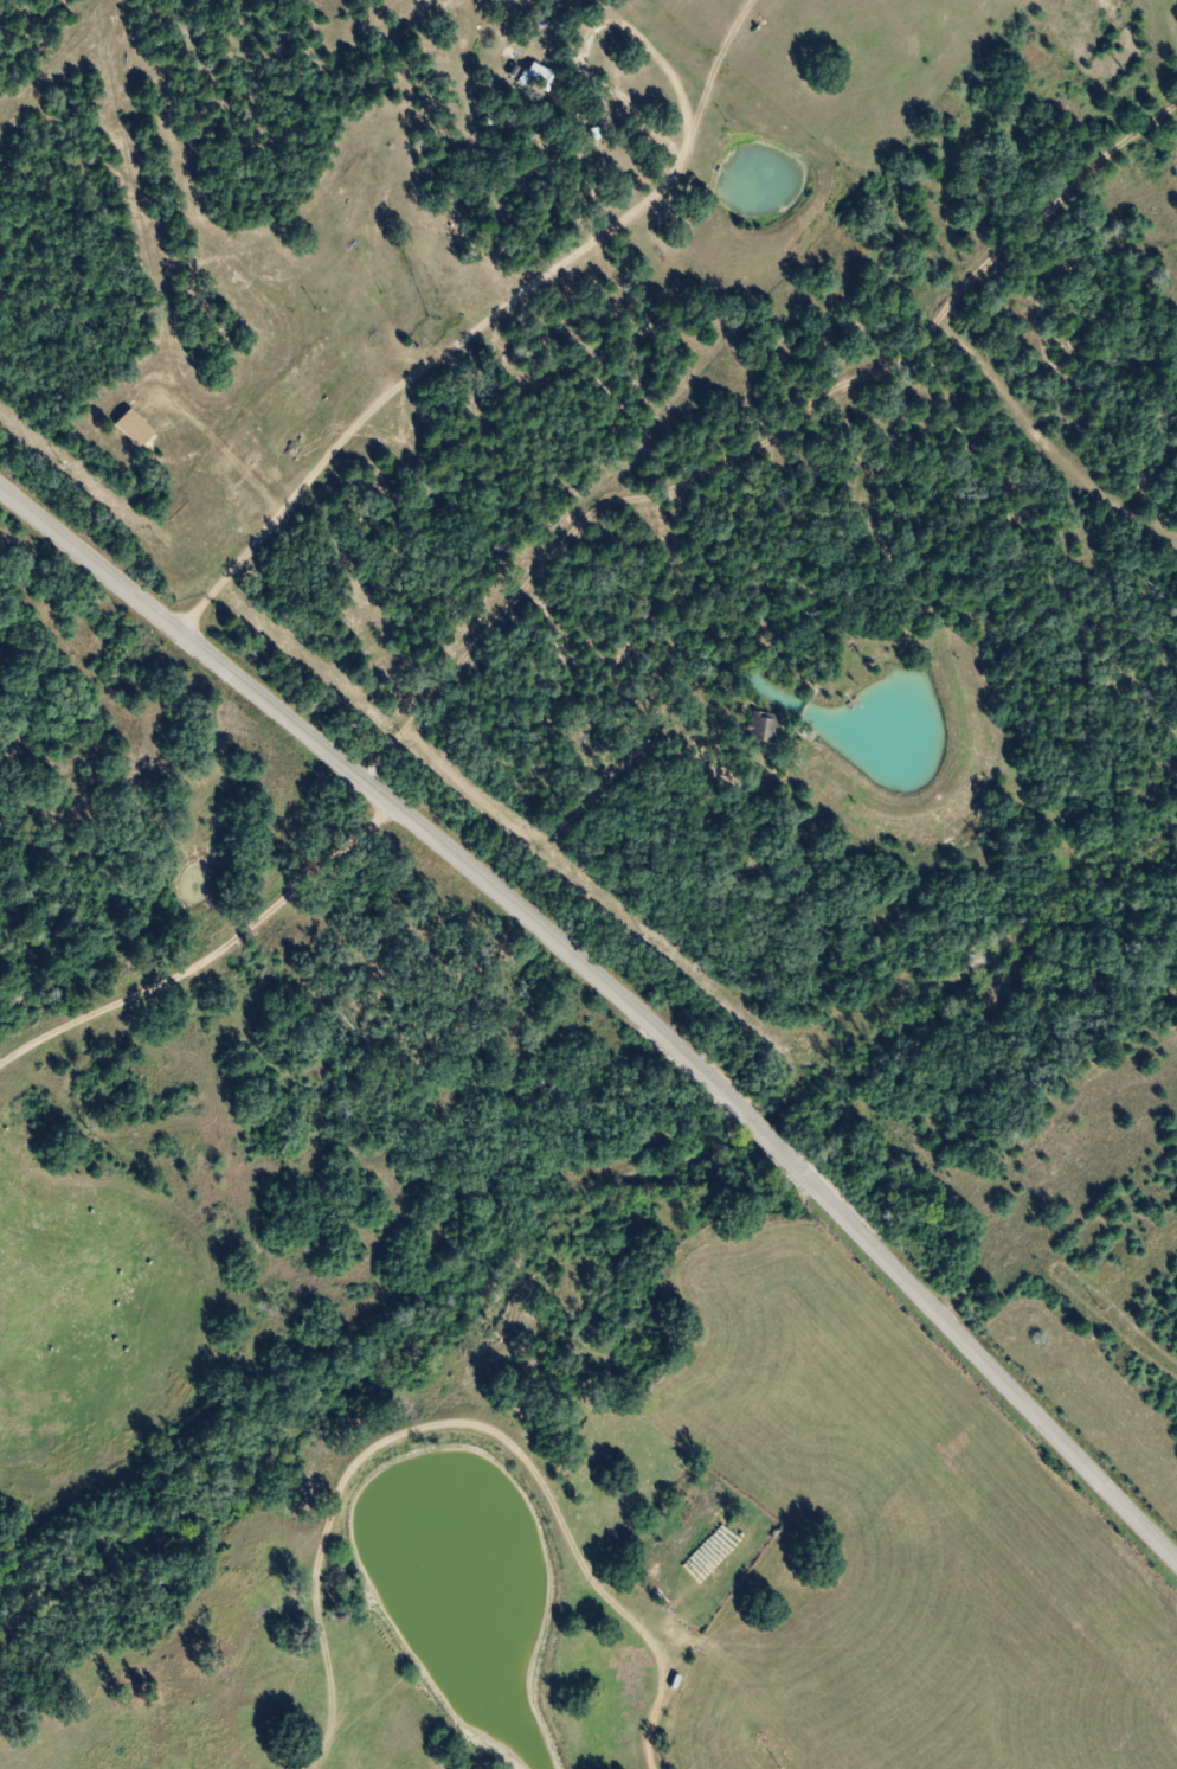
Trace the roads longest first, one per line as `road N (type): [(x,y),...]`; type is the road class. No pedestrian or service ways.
road 1 (secondary): [(1176,1567),(718,1078),(0,495)]
road 2 (residential): [(7,501),(169,339)]
road 3 (residential): [(243,692),(378,558)]
road 4 (residential): [(0,102),(113,0)]

